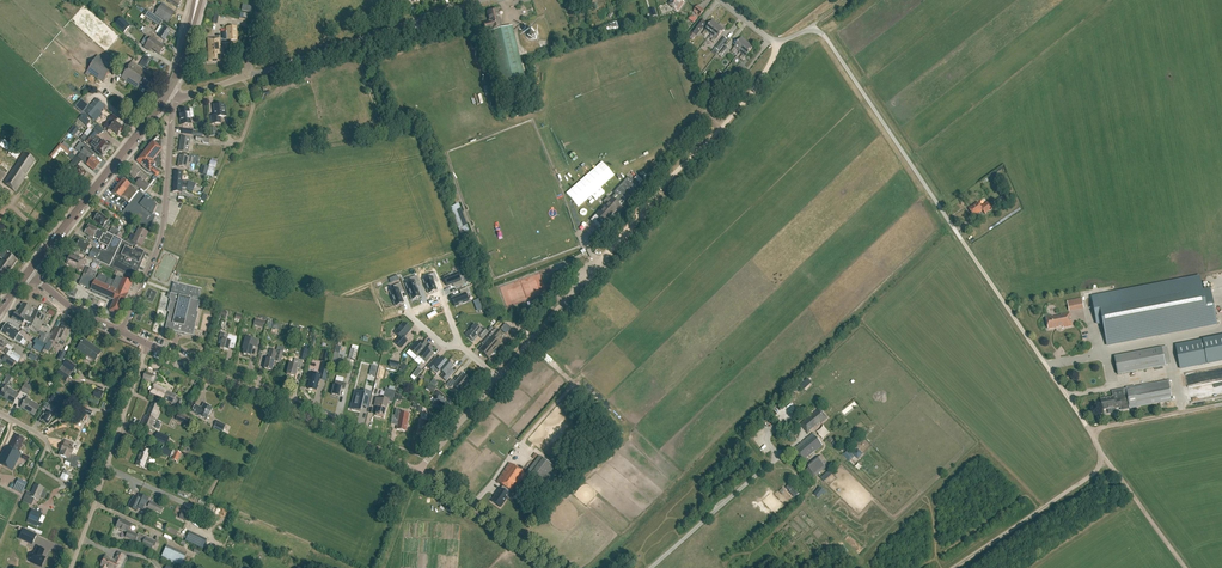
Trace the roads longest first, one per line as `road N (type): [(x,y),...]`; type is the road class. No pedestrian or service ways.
road 1 (unclassified): [(1087,427),(824,35),(814,28),(773,40),(719,0)]
road 2 (tertiary): [(417,473),(148,345)]
road 3 (track): [(779,41),(741,106),(606,253)]
road 4 (residential): [(121,333),(161,236),(170,122),(181,97)]
road 5 (unclassified): [(480,0),(247,77)]
road 6 (residential): [(70,567),(148,345)]
road 7 (secondary): [(28,273),(170,89)]
road 8 (track): [(1103,455),(1087,478),(953,567)]
road 9 (tertiary): [(555,567),(417,473)]
road 10 (unclassified): [(499,378),(606,253)]
road 11 (track): [(1186,567),(1103,455)]
road 12 (track): [(1091,432),(1221,405)]
road 13 (unclassified): [(417,473),(499,378)]

